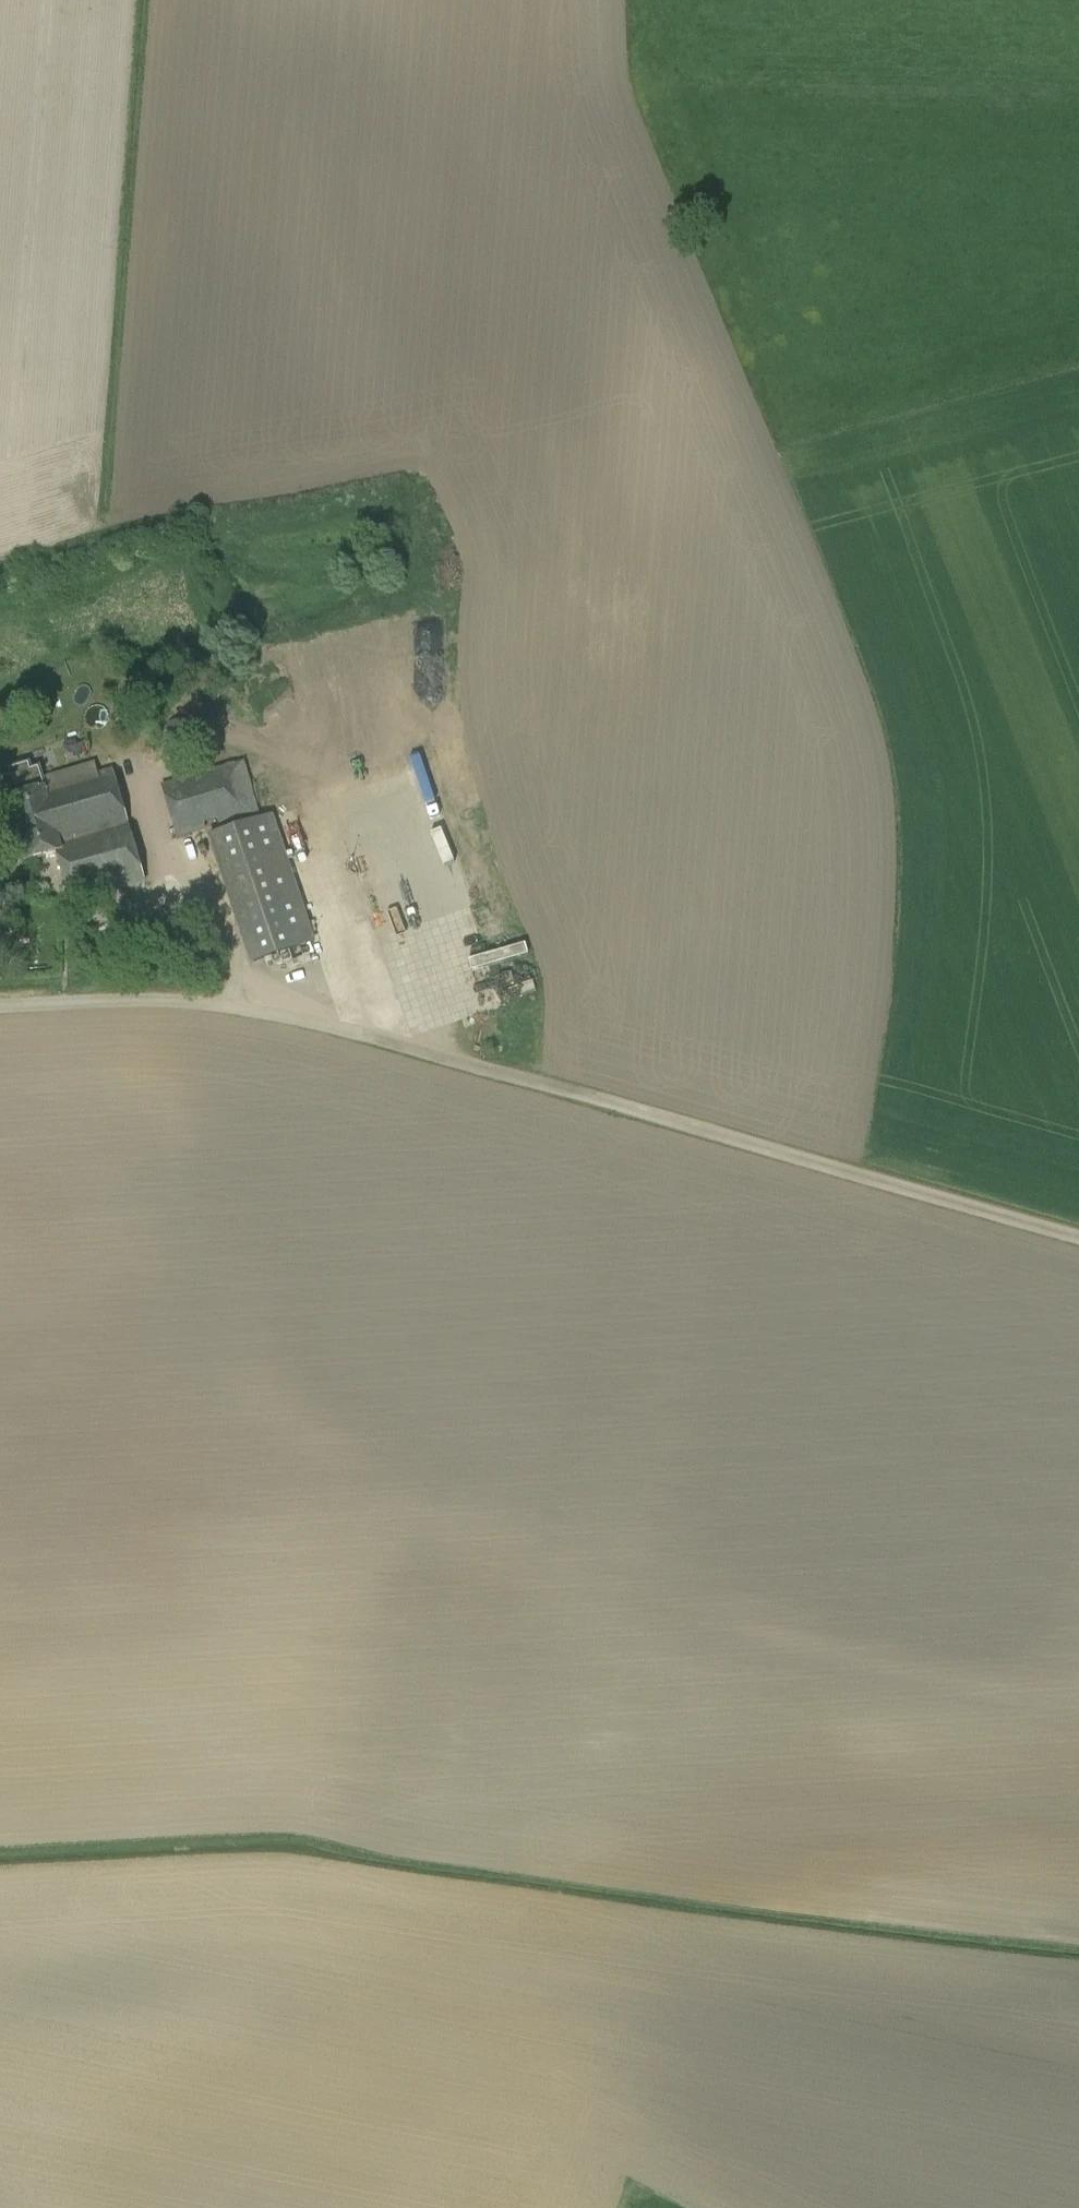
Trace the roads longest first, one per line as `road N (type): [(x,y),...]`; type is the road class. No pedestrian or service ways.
road 1 (unclassified): [(0,1012),(232,1001),(331,1014)]

